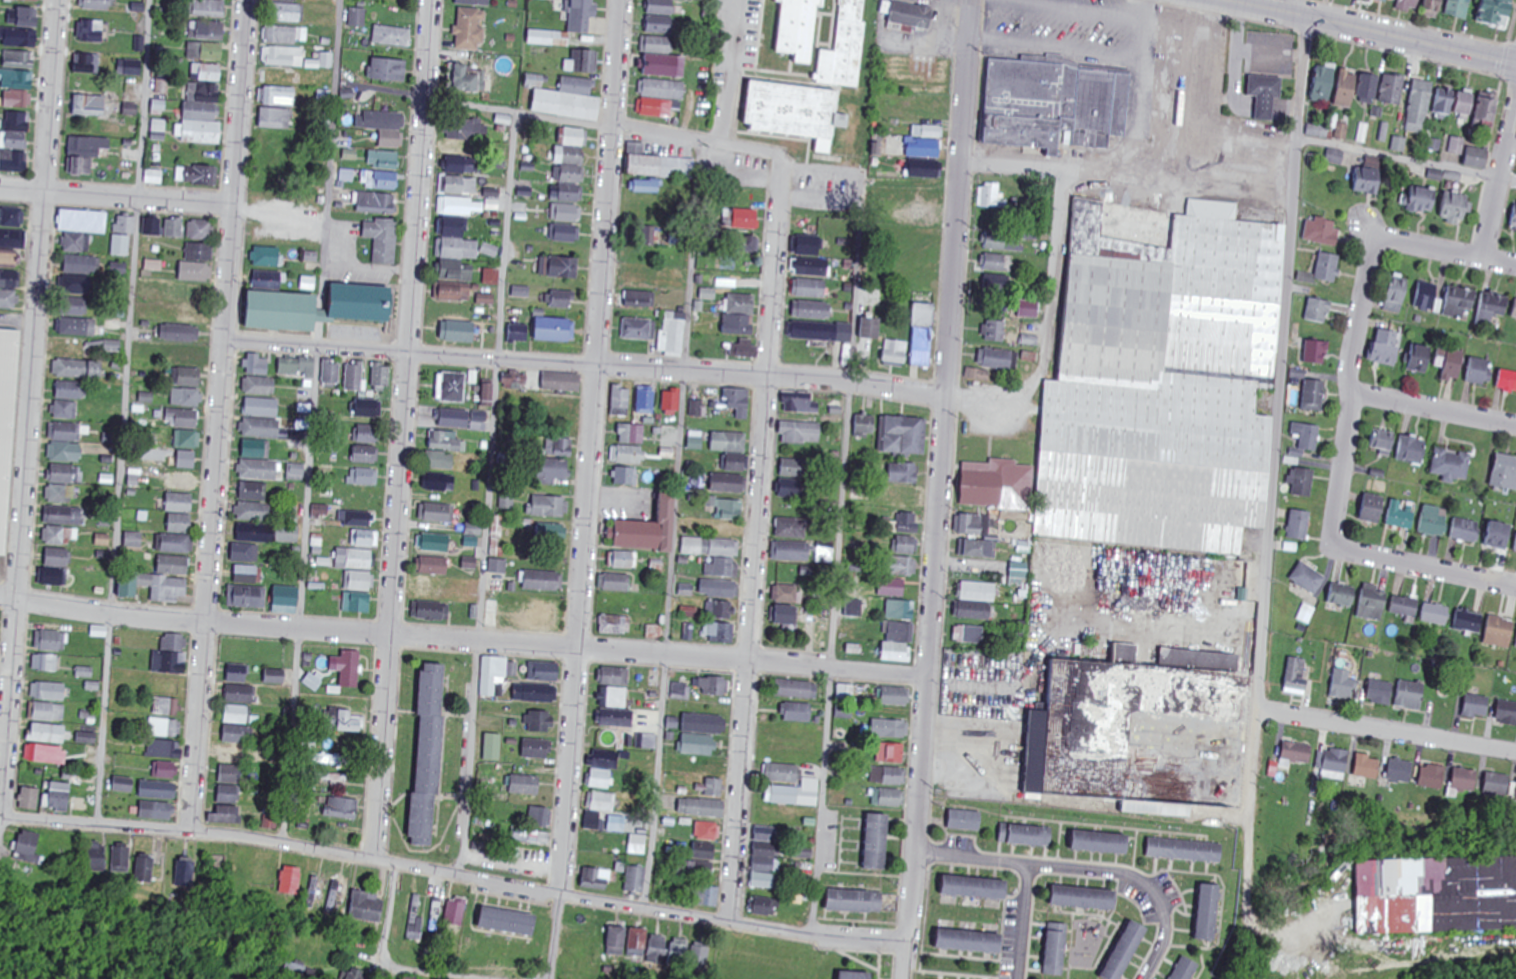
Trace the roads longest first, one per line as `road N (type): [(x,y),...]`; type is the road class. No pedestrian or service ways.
road 1 (residential): [(550,978),(618,0)]
road 2 (residential): [(904,978),(972,0)]
road 3 (residential): [(730,923),(781,168),(761,150),(610,128)]
road 4 (residential): [(926,679),(131,619),(0,599)]
road 5 (residential): [(907,942),(730,923),(284,843),(0,819)]
road 6 (residential): [(374,860),(432,0)]
road 7 (residential): [(191,831),(247,0)]
road 8 (residential): [(0,819),(57,0)]
road 9 (residential): [(943,397),(832,378),(225,341)]
road 10 (residential): [(1256,717),(1307,18)]
road 11 (residential): [(1515,584),(1331,544),(1349,364),(1376,241),(1515,265)]
road 12 (secondary): [(1515,66),(1218,0)]
road 13 (residential): [(1065,181),(1038,379),(1028,392),(1008,396),(943,397)]
road 14 (residential): [(1256,717),(1515,755)]
road 15 (residential): [(234,205),(0,190)]
road 16 (residential): [(1144,978),(1164,941),(1158,900),(1133,877),(1028,864)]
road 17 (residential): [(497,978),(388,956),(396,864)]
road 18 (residential): [(1515,426),(1350,394)]
road 19 (residential): [(1483,258),(1515,113)]

